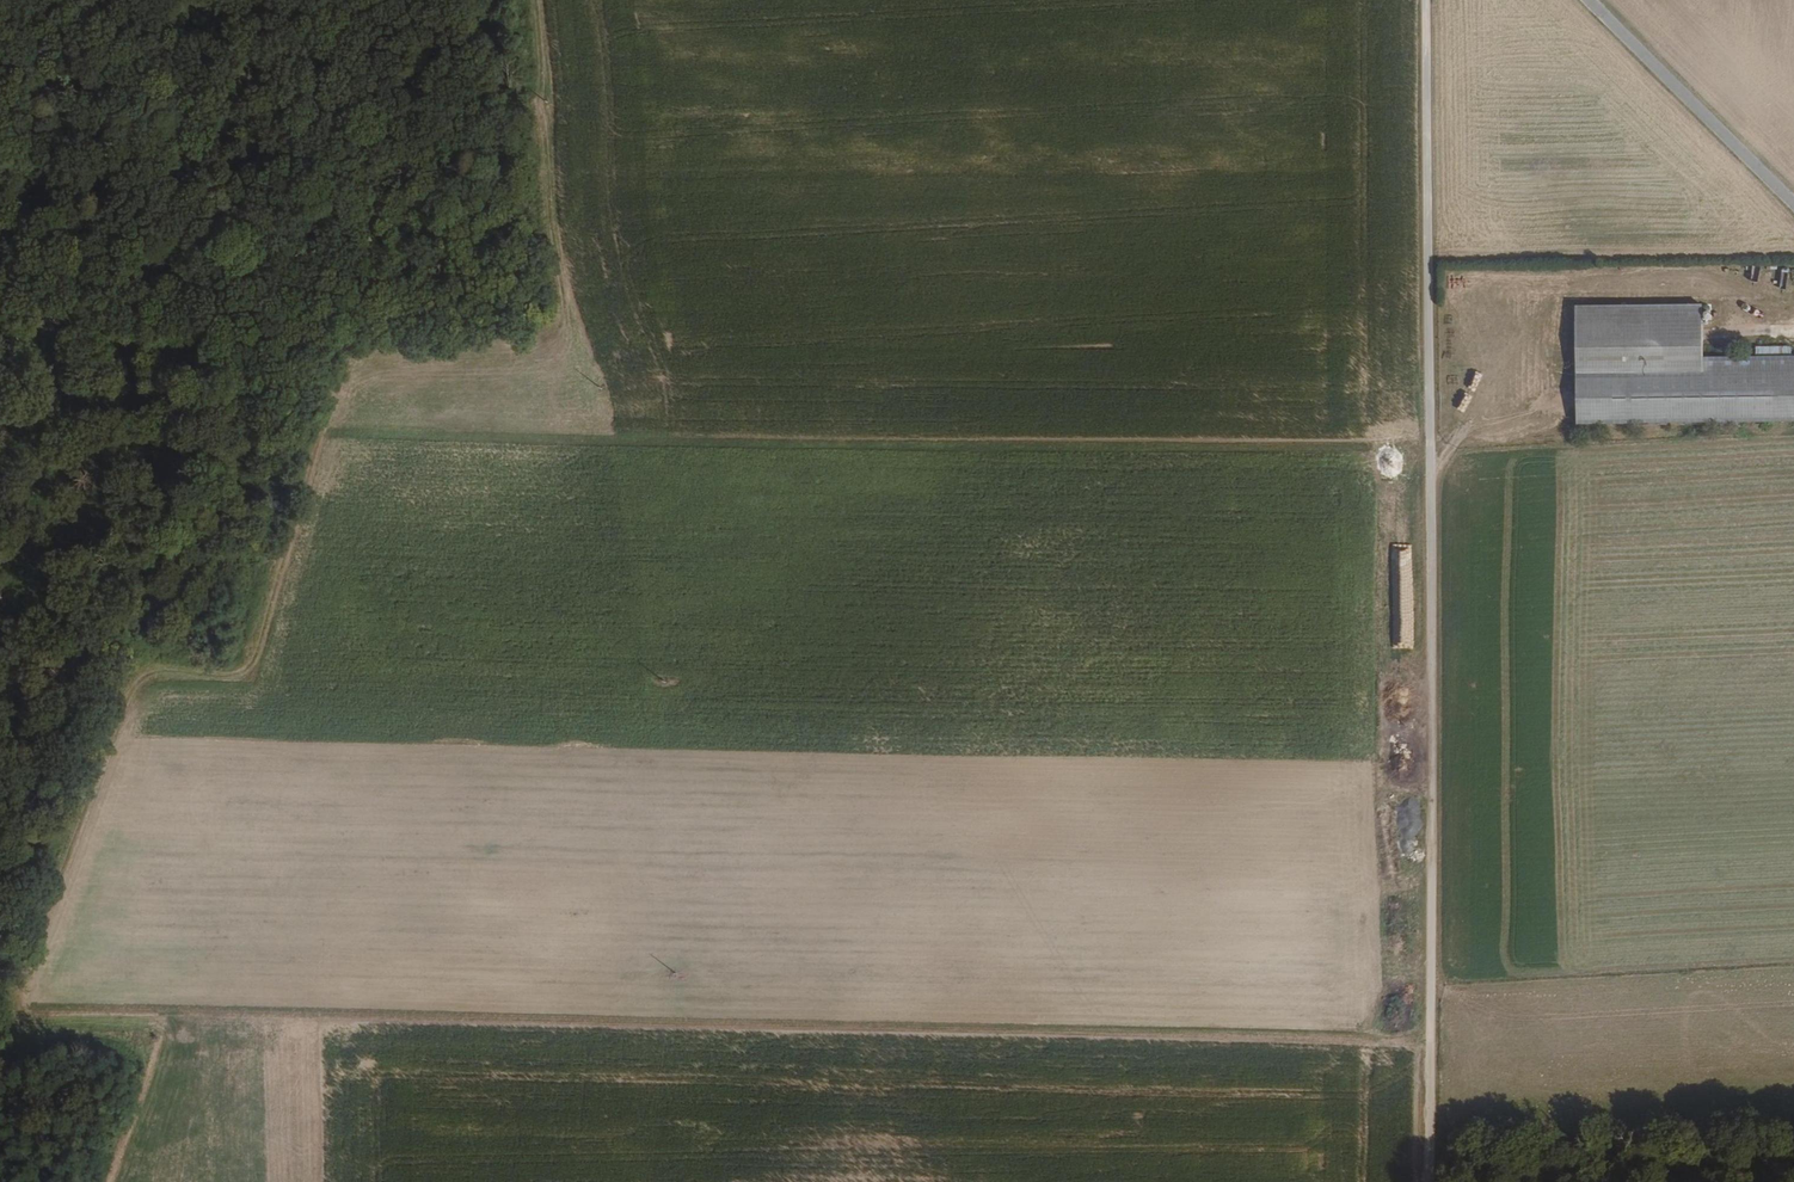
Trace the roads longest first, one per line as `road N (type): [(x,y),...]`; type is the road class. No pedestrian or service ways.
road 1 (unclassified): [(1431,1181),(1427,0)]
road 2 (unclassified): [(1793,199),(1590,0)]

